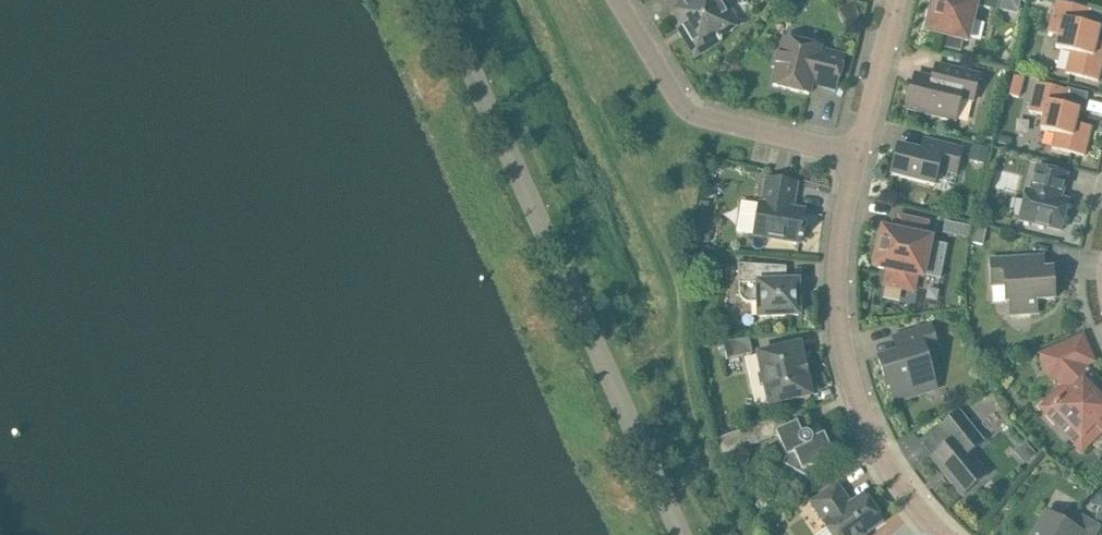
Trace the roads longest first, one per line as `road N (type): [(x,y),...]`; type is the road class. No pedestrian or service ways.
road 1 (residential): [(942,534),(888,471),(858,412),(839,347),(834,280),(855,152)]
road 2 (residential): [(623,0),(691,110),(855,152)]
road 3 (residential): [(855,152),(892,0)]

